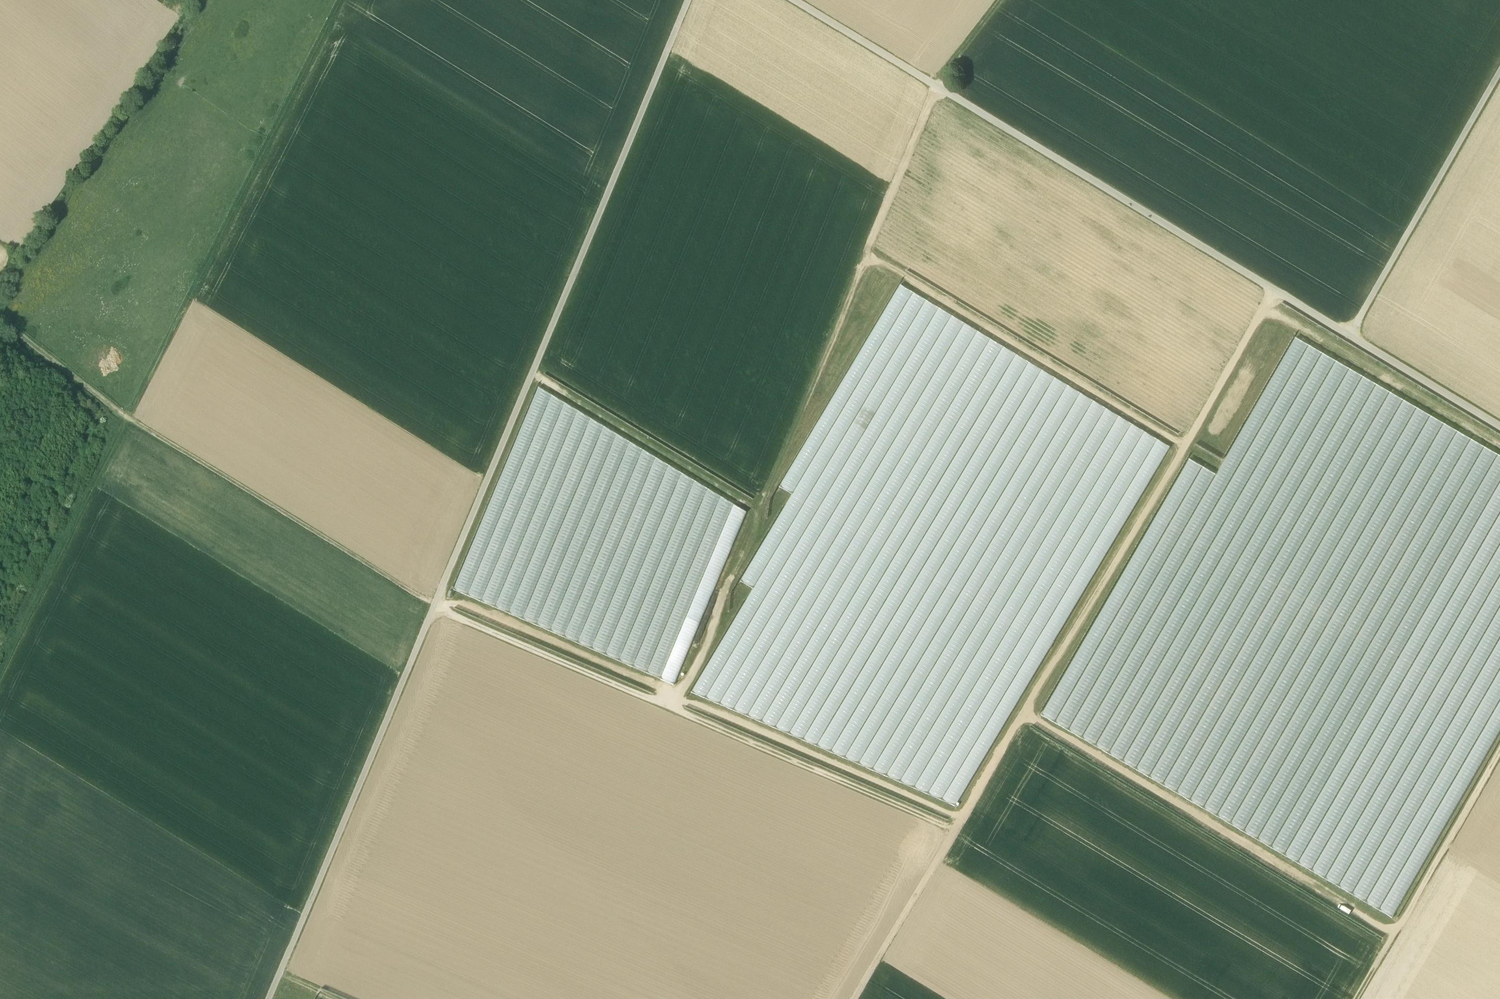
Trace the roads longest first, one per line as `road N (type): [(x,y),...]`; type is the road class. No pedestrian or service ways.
road 1 (track): [(852,998),(1276,291)]
road 2 (track): [(1002,0),(937,88),(937,106),(673,708)]
road 3 (track): [(349,0),(0,682)]
road 4 (track): [(435,606),(688,0)]
road 5 (track): [(791,0),(1350,335)]
road 6 (track): [(954,829),(434,608)]
road 7 (track): [(0,322),(133,424),(435,606)]
road 8 (track): [(267,998),(435,606)]
road 9 (track): [(1350,335),(1499,74)]
road 10 (track): [(1499,751),(1357,998)]
road 11 (track): [(1350,335),(1499,426)]

